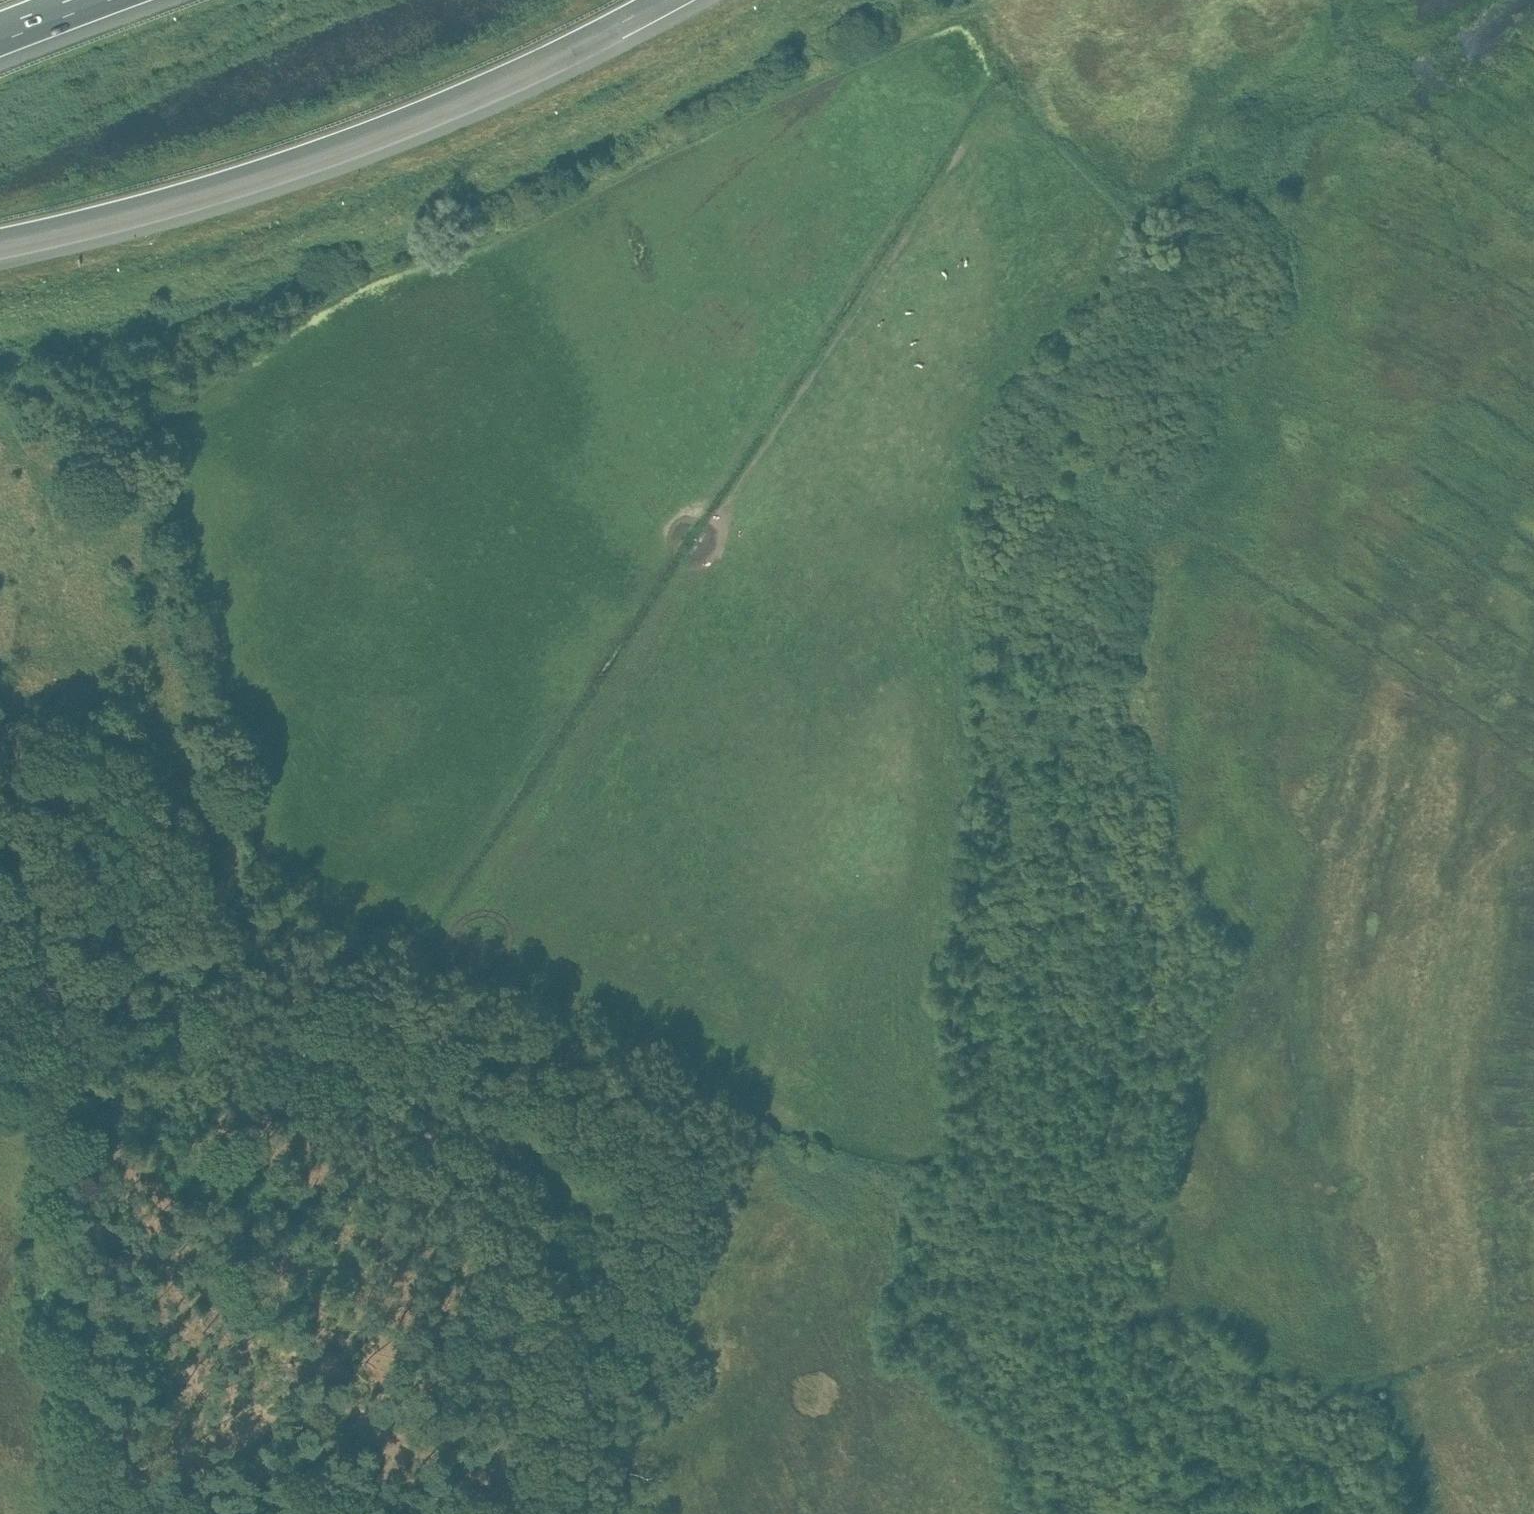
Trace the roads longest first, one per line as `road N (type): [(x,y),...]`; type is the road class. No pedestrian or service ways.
road 1 (unclassified): [(0,370),(507,233),(931,11)]
road 2 (motorway): [(0,243),(274,170),(519,74),(660,0)]
road 3 (unclassified): [(0,1059),(359,1032),(407,1013),(437,982)]

